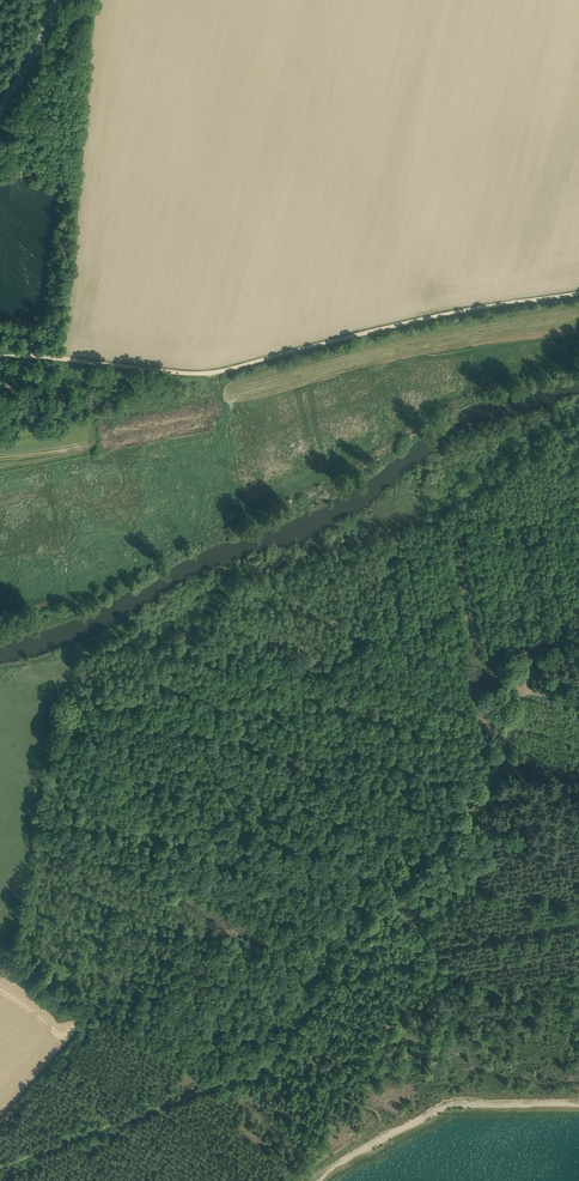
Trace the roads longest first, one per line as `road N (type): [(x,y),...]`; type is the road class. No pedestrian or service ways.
road 1 (track): [(578,697),(533,690),(474,795),(252,1072),(0,1164)]
road 2 (track): [(0,357),(224,371),(420,319),(578,294)]
road 3 (secondary): [(0,111),(57,0)]

